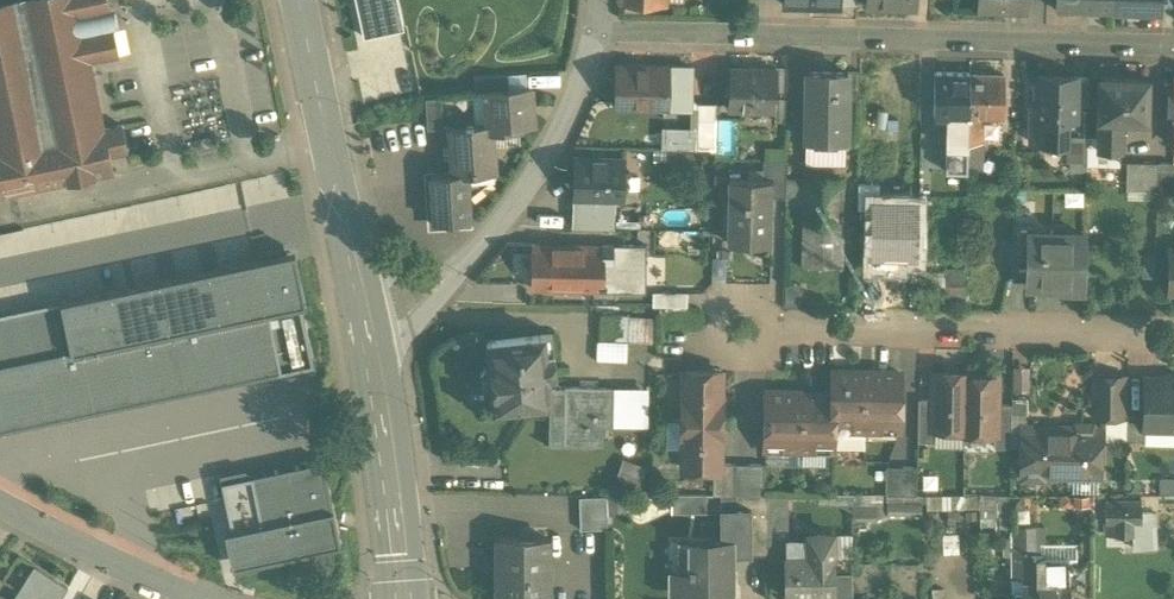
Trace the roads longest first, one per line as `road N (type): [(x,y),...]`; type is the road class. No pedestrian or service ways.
road 1 (residential): [(591,32),(1173,47)]
road 2 (residential): [(1173,334),(728,326)]
road 3 (residential): [(373,348),(469,252),(536,163),(591,32)]
road 4 (secondary): [(297,0),(373,348)]
road 5 (secondary): [(373,348),(403,598)]
road 6 (residential): [(191,598),(0,503)]

